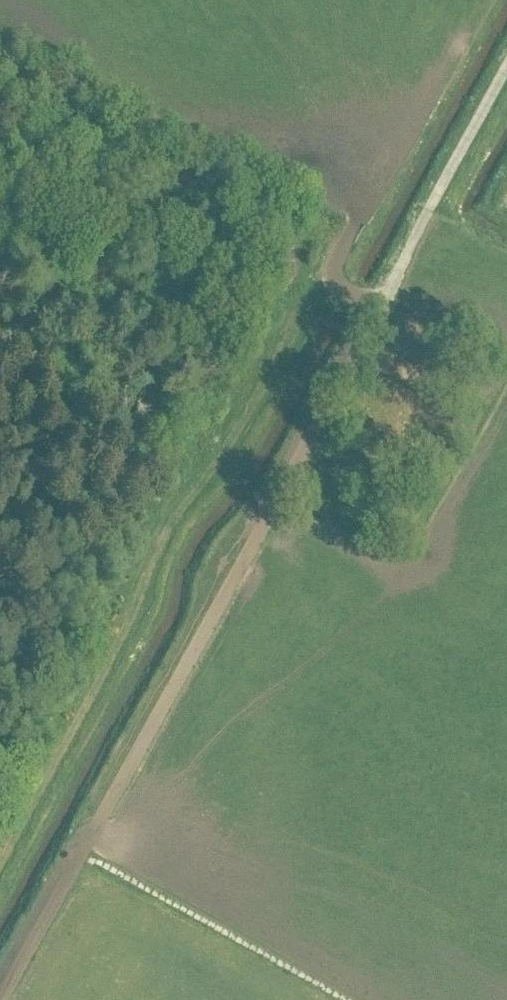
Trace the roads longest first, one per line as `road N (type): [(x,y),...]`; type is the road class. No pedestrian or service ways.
road 1 (track): [(0,866),(139,612),(155,558),(187,502),(229,460),(336,284)]
road 2 (track): [(82,859),(339,999)]
road 3 (track): [(379,310),(506,70)]
road 4 (track): [(363,209),(332,276),(379,310)]

